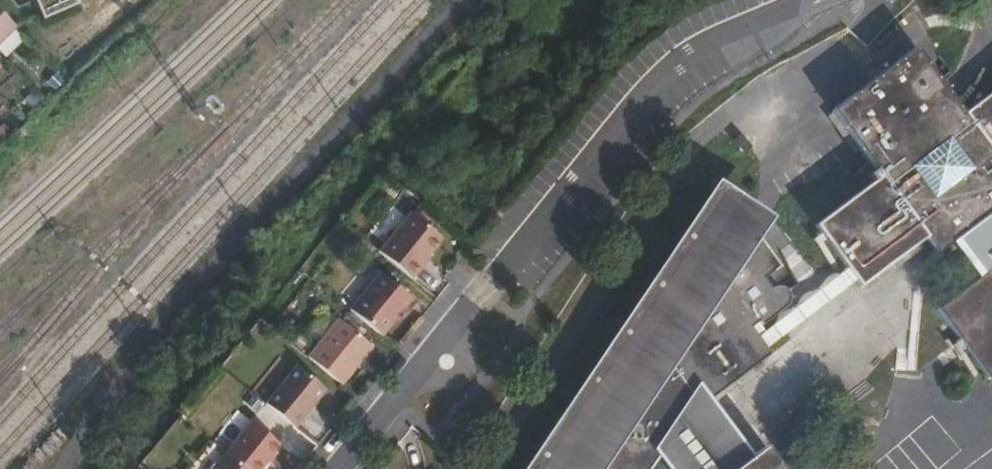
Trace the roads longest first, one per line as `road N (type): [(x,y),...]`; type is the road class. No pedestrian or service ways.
road 1 (residential): [(500,280),(641,95),(721,41),(838,0)]
road 2 (residential): [(347,468),(439,359)]

